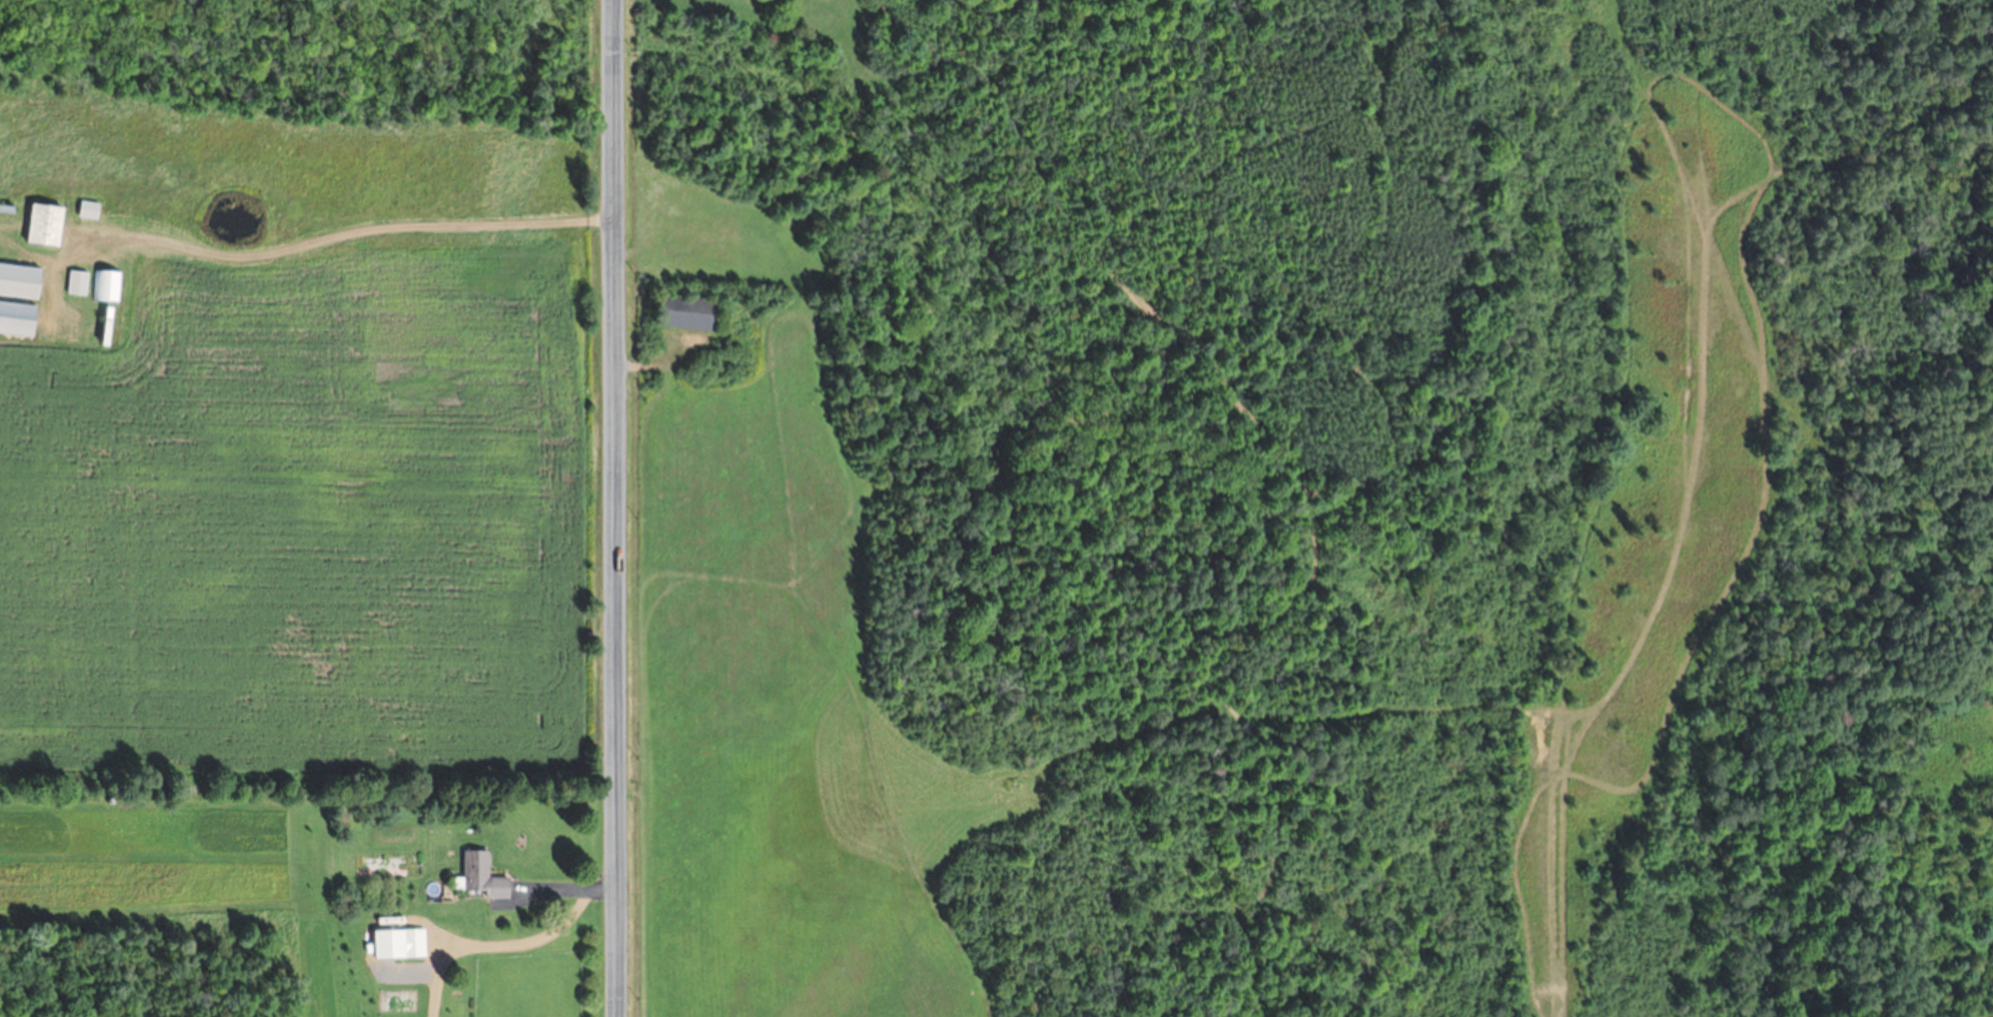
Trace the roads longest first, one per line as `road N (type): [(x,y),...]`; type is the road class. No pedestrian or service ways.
road 1 (residential): [(616,1016),(614,0)]

